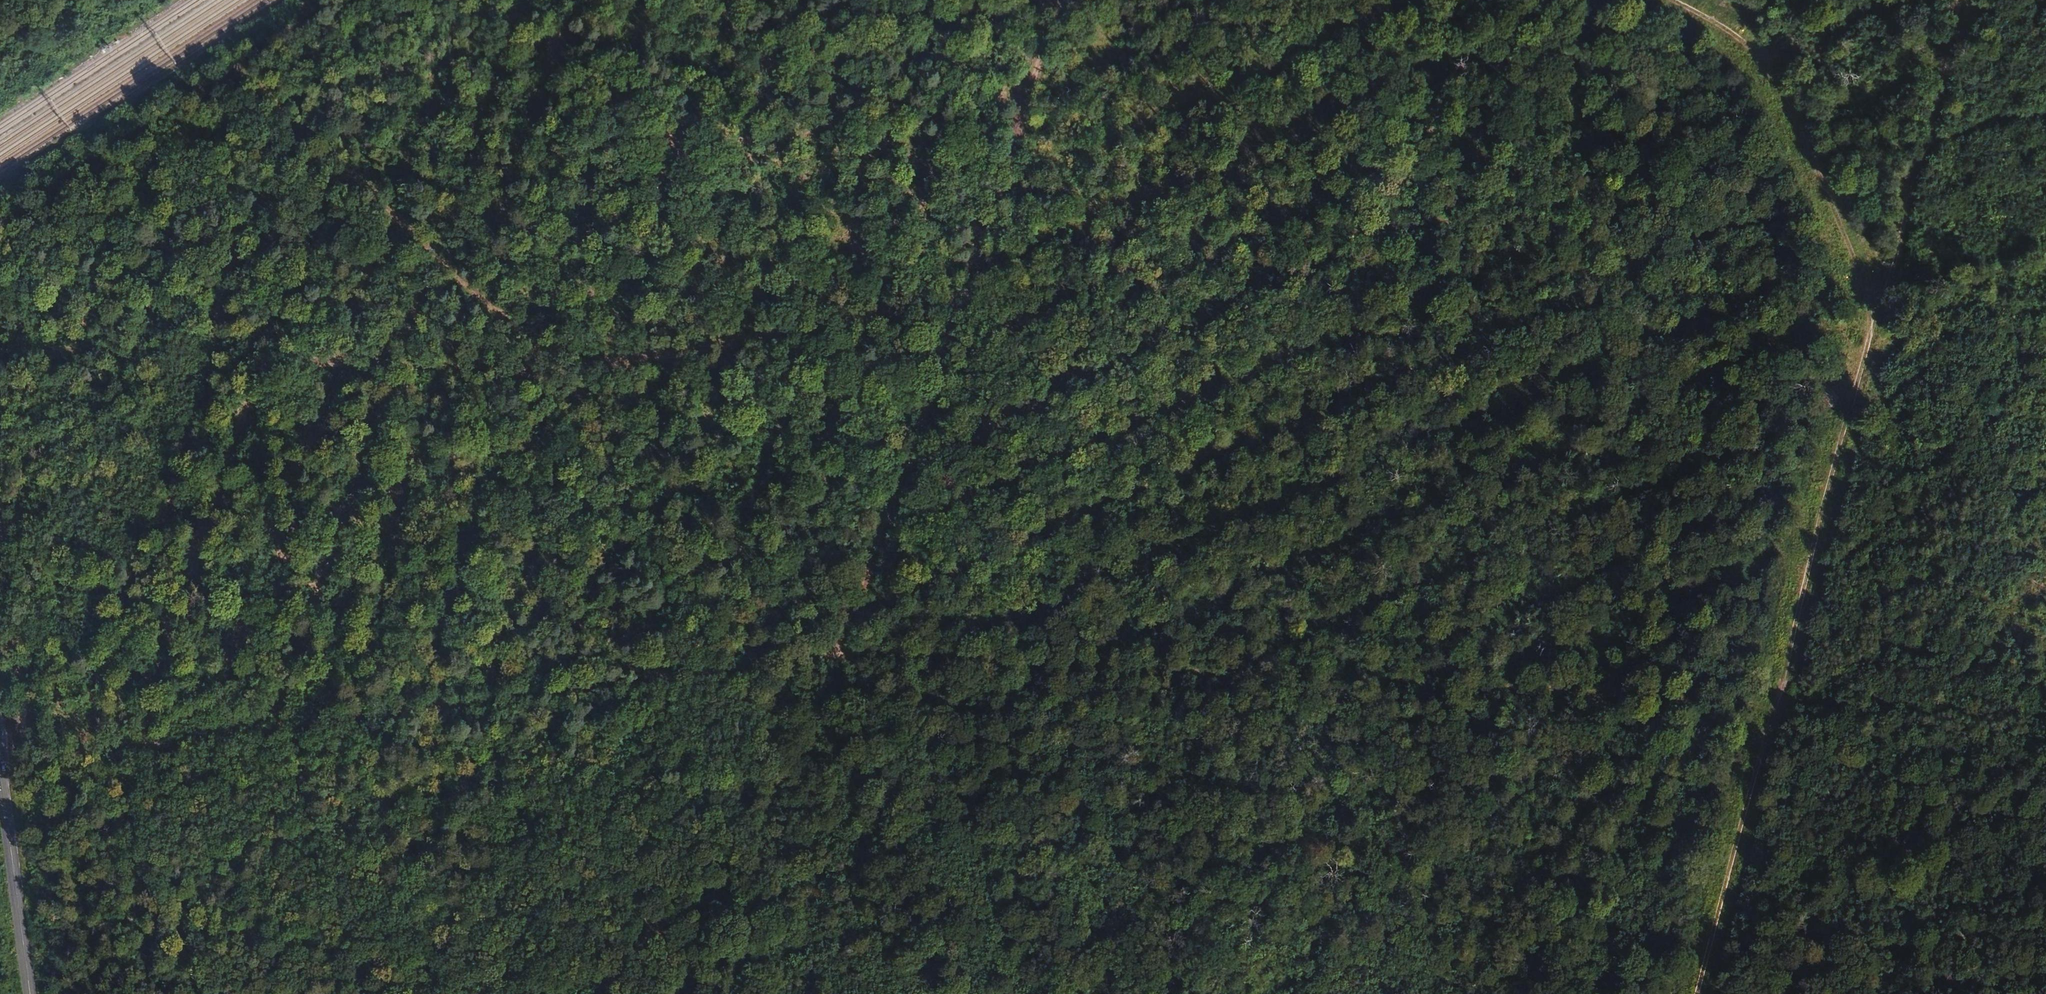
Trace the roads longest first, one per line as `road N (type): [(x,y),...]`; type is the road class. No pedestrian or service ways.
road 1 (track): [(140,321),(586,408),(2045,119)]
road 2 (track): [(1777,703),(838,651),(0,767)]
road 3 (track): [(223,64),(838,651),(1090,993)]
road 4 (track): [(1777,703),(1955,0)]
road 5 (track): [(20,702),(140,321)]
road 6 (track): [(1669,0),(1761,50),(1883,271)]
road 7 (track): [(0,222),(223,64)]
road 8 (track): [(140,321),(223,64)]
road 9 (tertiary): [(0,788),(32,993)]
road 10 (track): [(0,286),(140,321)]
road 11 (track): [(223,64),(341,0)]

